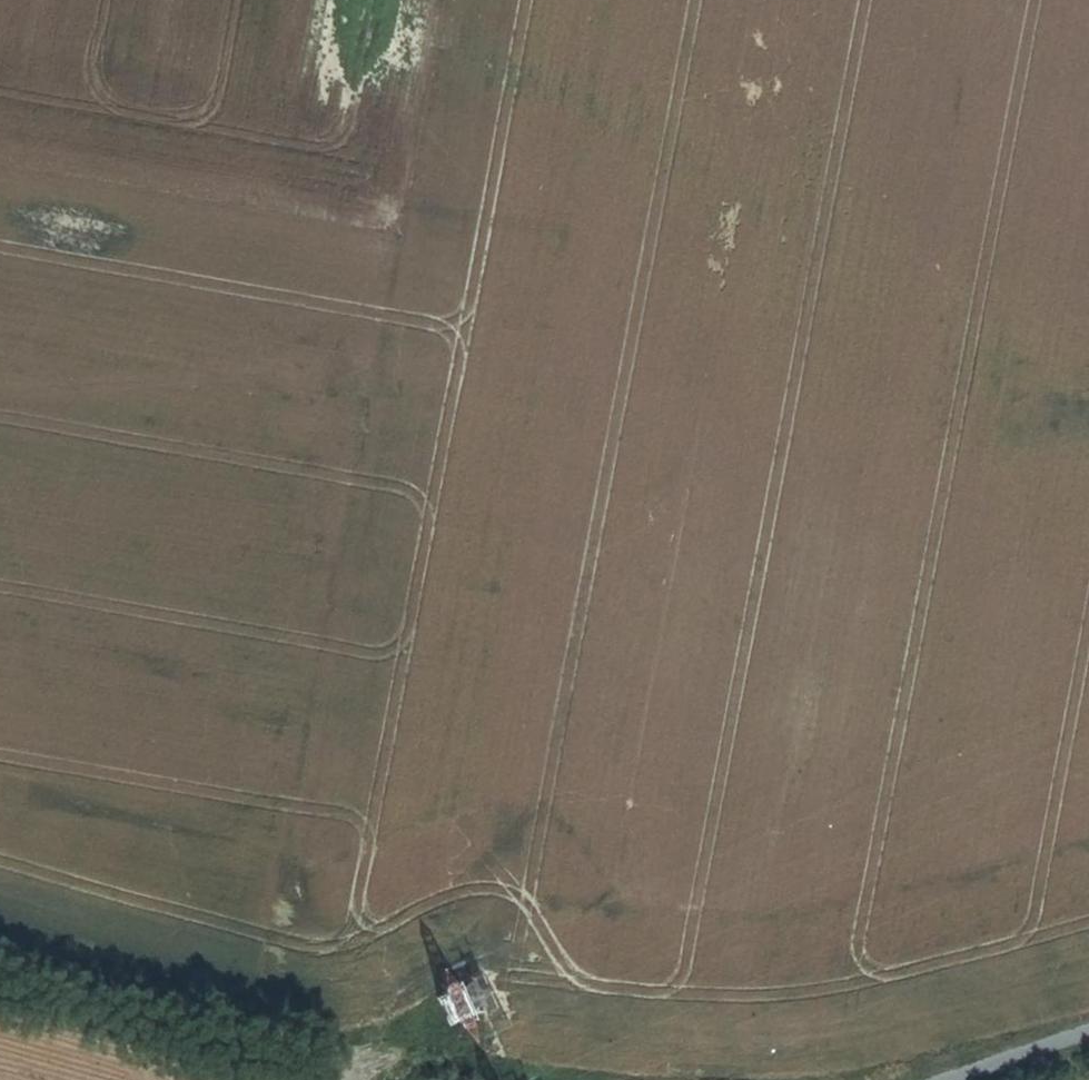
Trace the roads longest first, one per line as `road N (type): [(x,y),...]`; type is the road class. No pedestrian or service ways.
road 1 (residential): [(0,966),(298,1048),(522,1079)]

